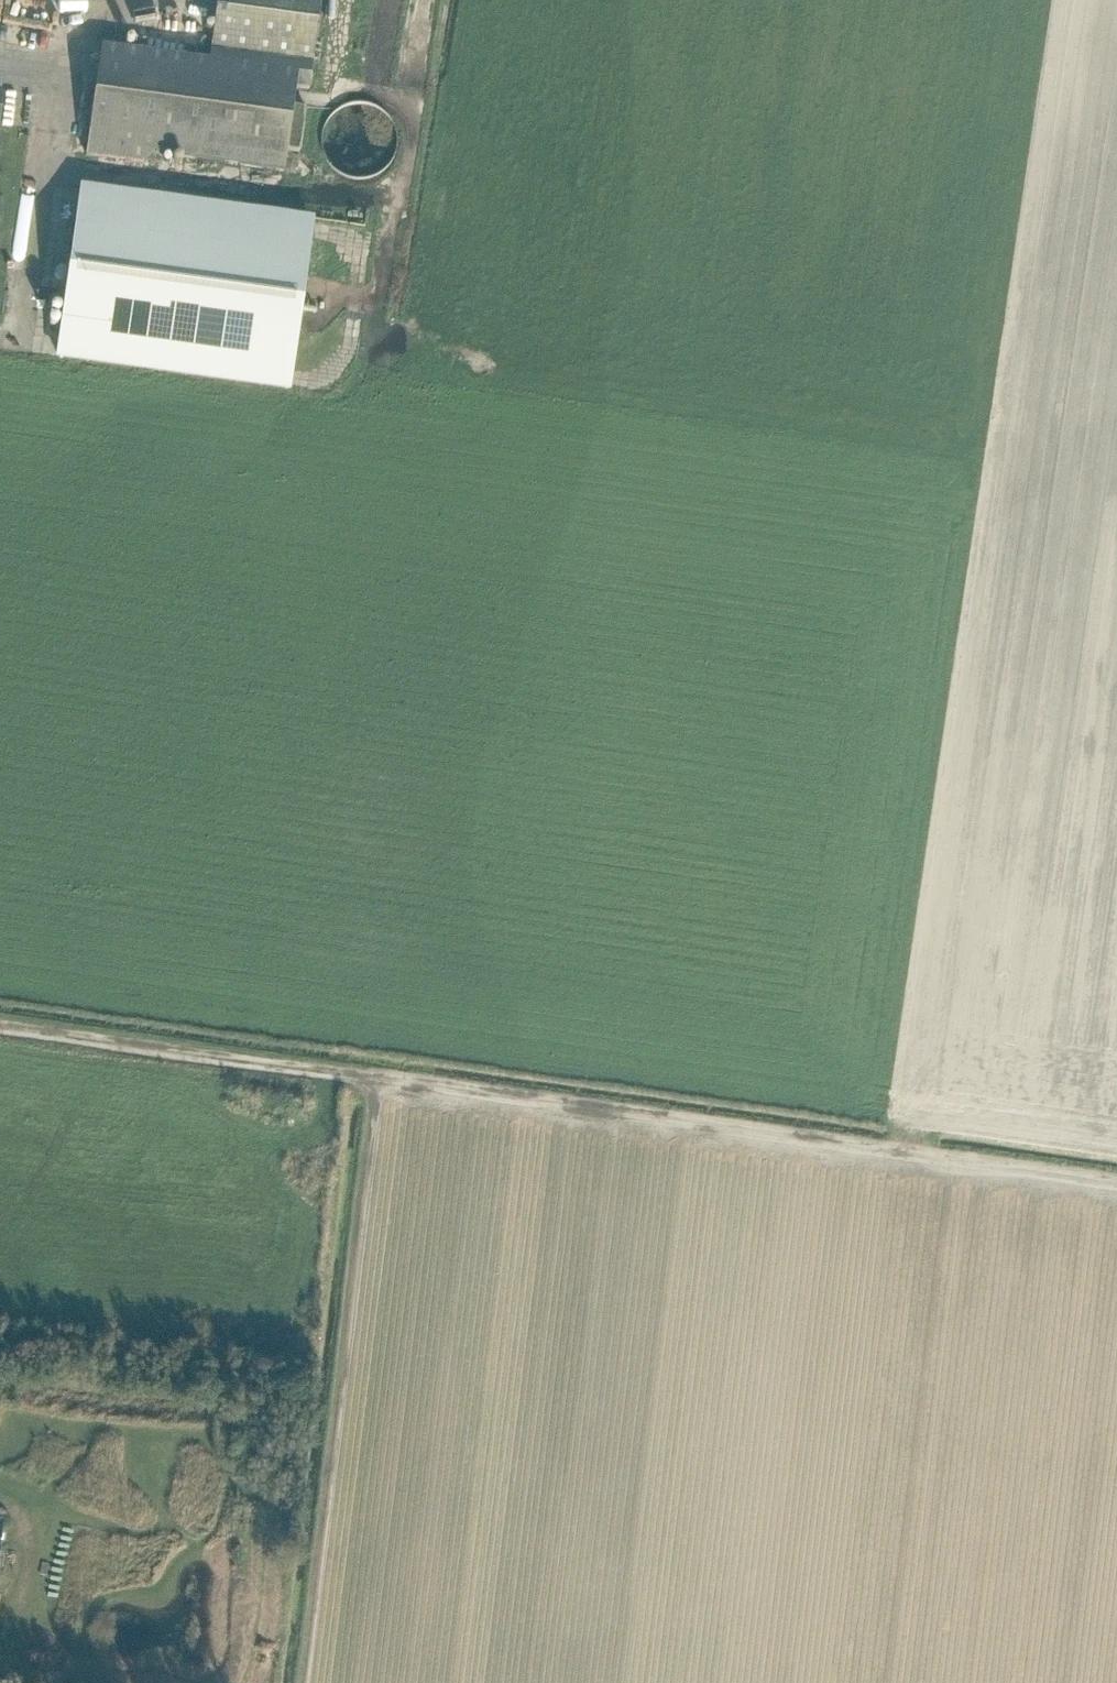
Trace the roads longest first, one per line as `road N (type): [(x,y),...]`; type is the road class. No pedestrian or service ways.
road 1 (track): [(0,1028),(1116,1184)]

